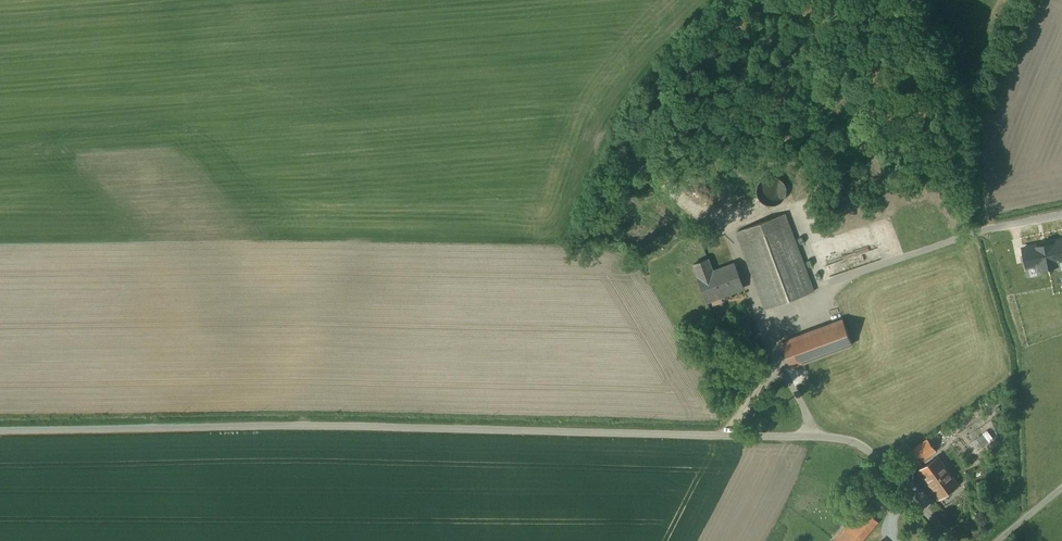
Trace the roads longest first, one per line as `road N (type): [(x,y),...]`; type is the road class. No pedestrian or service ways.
road 1 (unclassified): [(0,431),(454,430),(841,441),(883,465),(954,540)]

